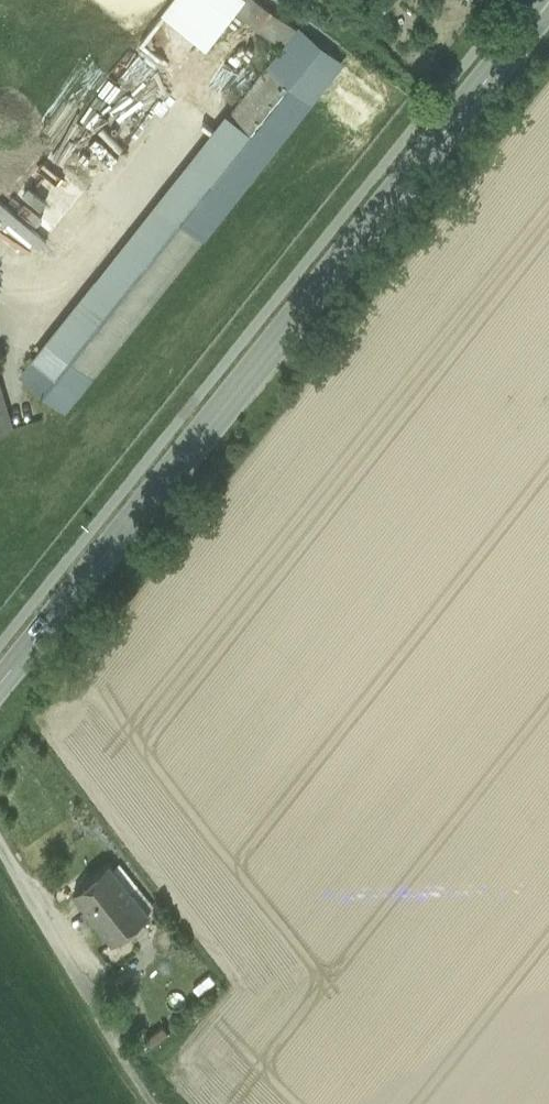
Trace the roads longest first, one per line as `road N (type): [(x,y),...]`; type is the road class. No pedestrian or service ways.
road 1 (tertiary): [(0,689),(548,6)]
road 2 (track): [(163,1103),(0,847)]

